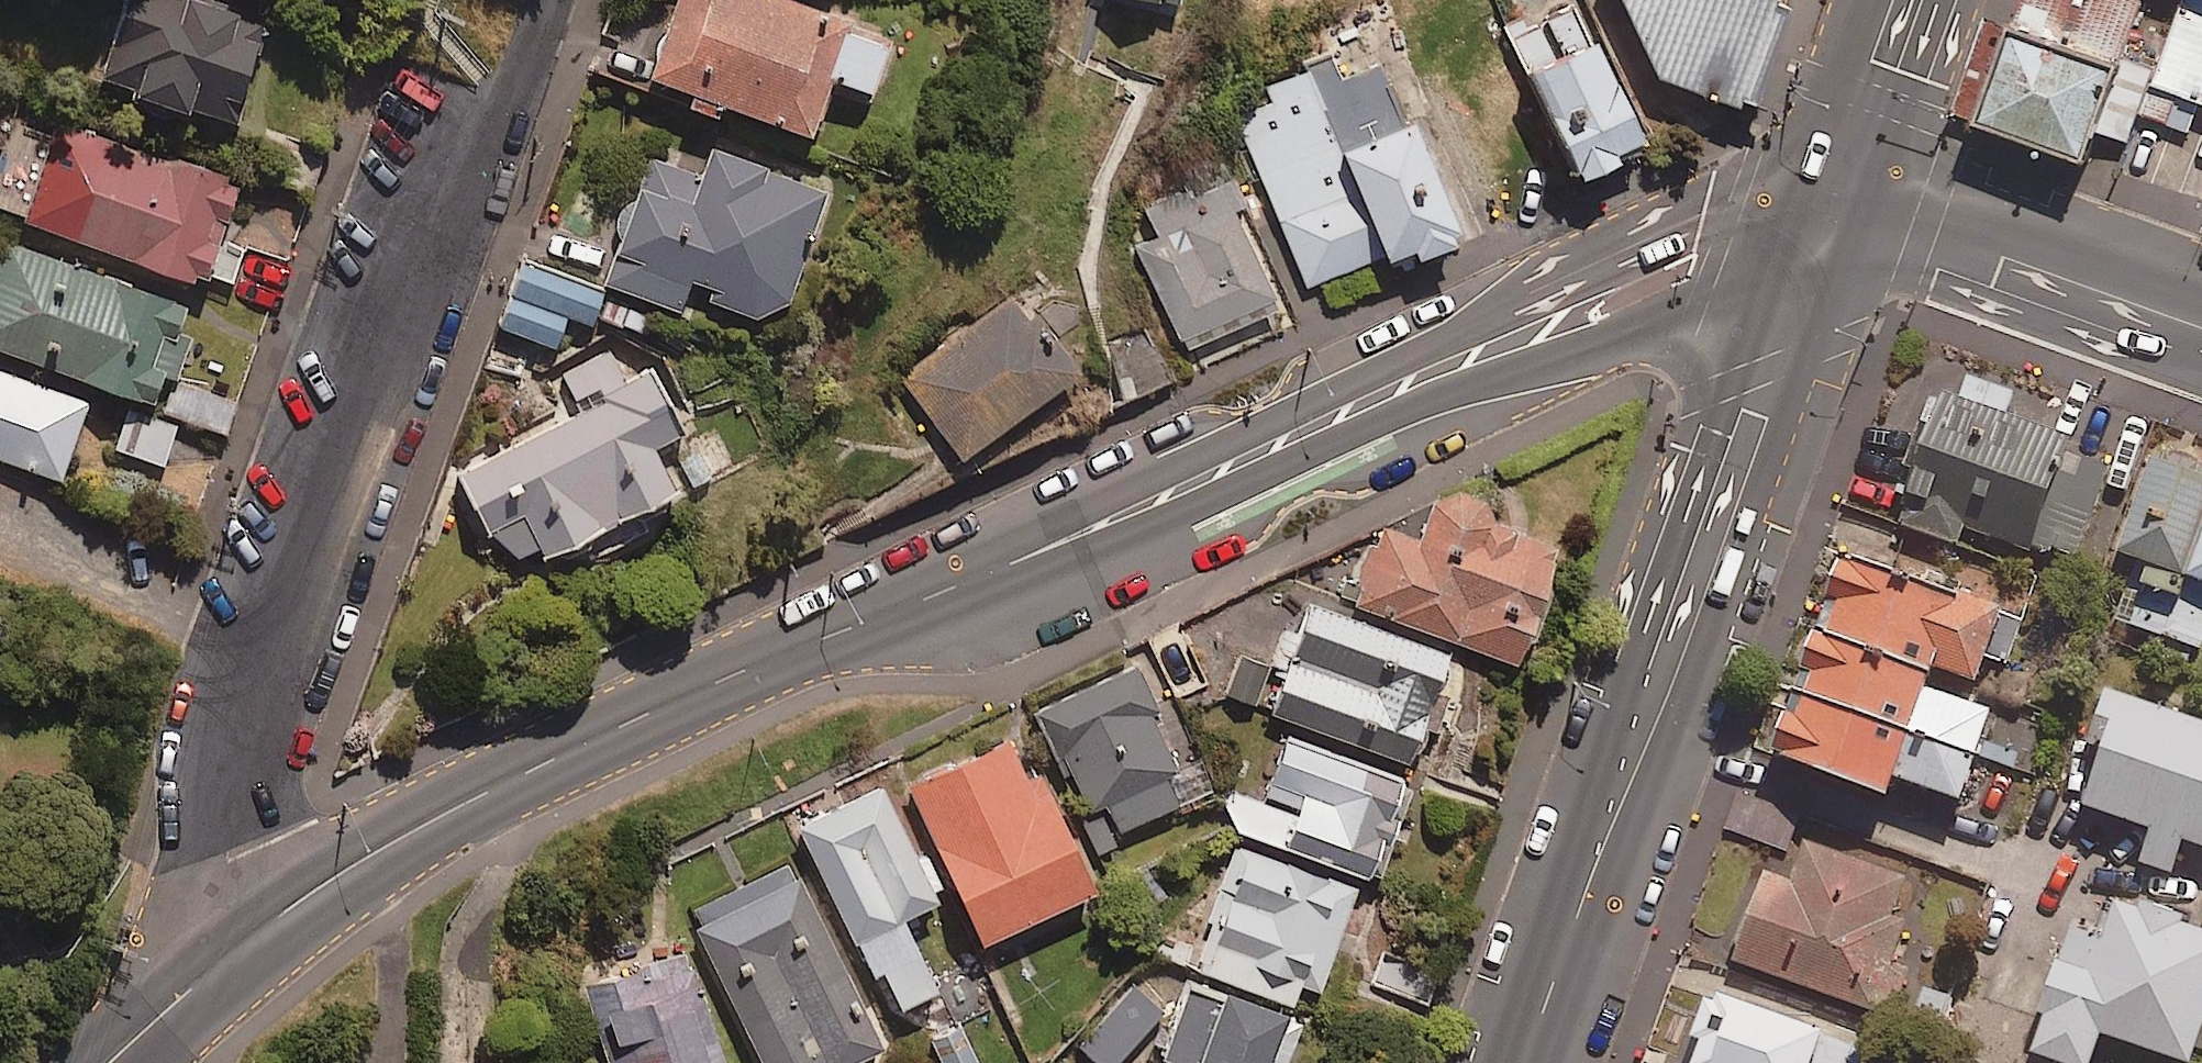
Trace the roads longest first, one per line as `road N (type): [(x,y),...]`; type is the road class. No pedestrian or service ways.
road 1 (tertiary): [(172,1001),(291,910),(425,827),(602,734),(828,634),(1050,549),(1719,243),(1823,237)]
road 2 (residential): [(172,1001),(228,859),(239,748),(432,210),(502,134),(552,0)]
road 3 (secondary): [(1823,237),(1769,418),(1534,1062)]
road 4 (unclassified): [(1823,237),(1924,228),(2201,325)]
road 5 (secondary): [(1895,0),(1823,237)]

